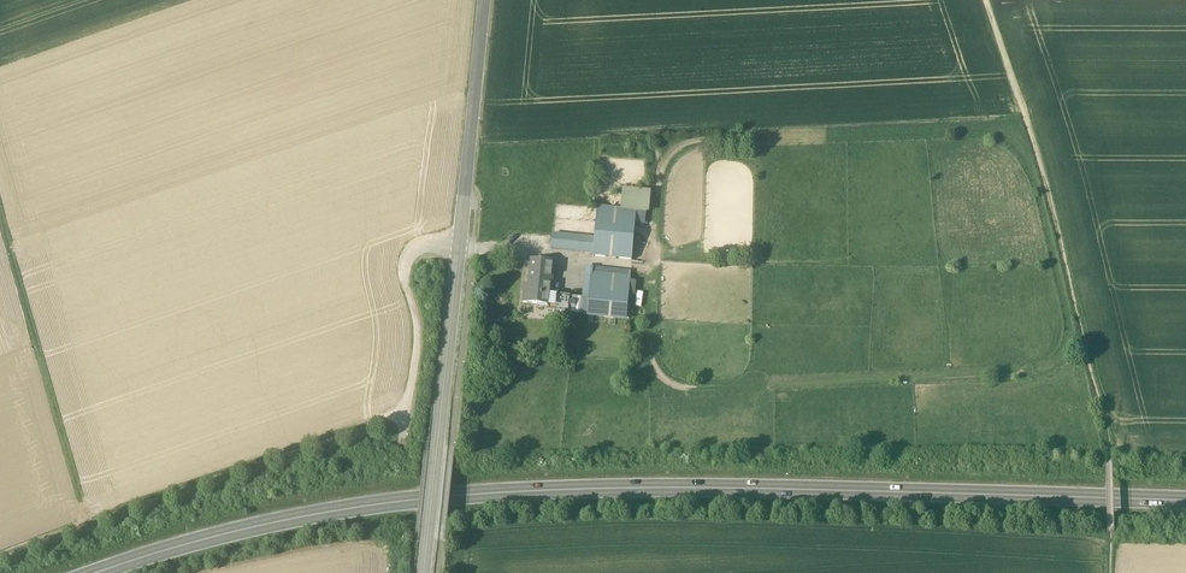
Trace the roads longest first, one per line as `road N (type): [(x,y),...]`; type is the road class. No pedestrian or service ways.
road 1 (primary): [(93,572),(252,526),(464,493),(672,486),(1185,497)]
road 2 (tertiary): [(426,572),(485,0)]
road 3 (track): [(986,0),(1056,223),(1109,459)]
road 4 (track): [(0,554),(405,413)]
road 5 (track): [(0,211),(88,520)]
road 6 (track): [(401,449),(418,334),(405,269),(420,247),(462,244)]

